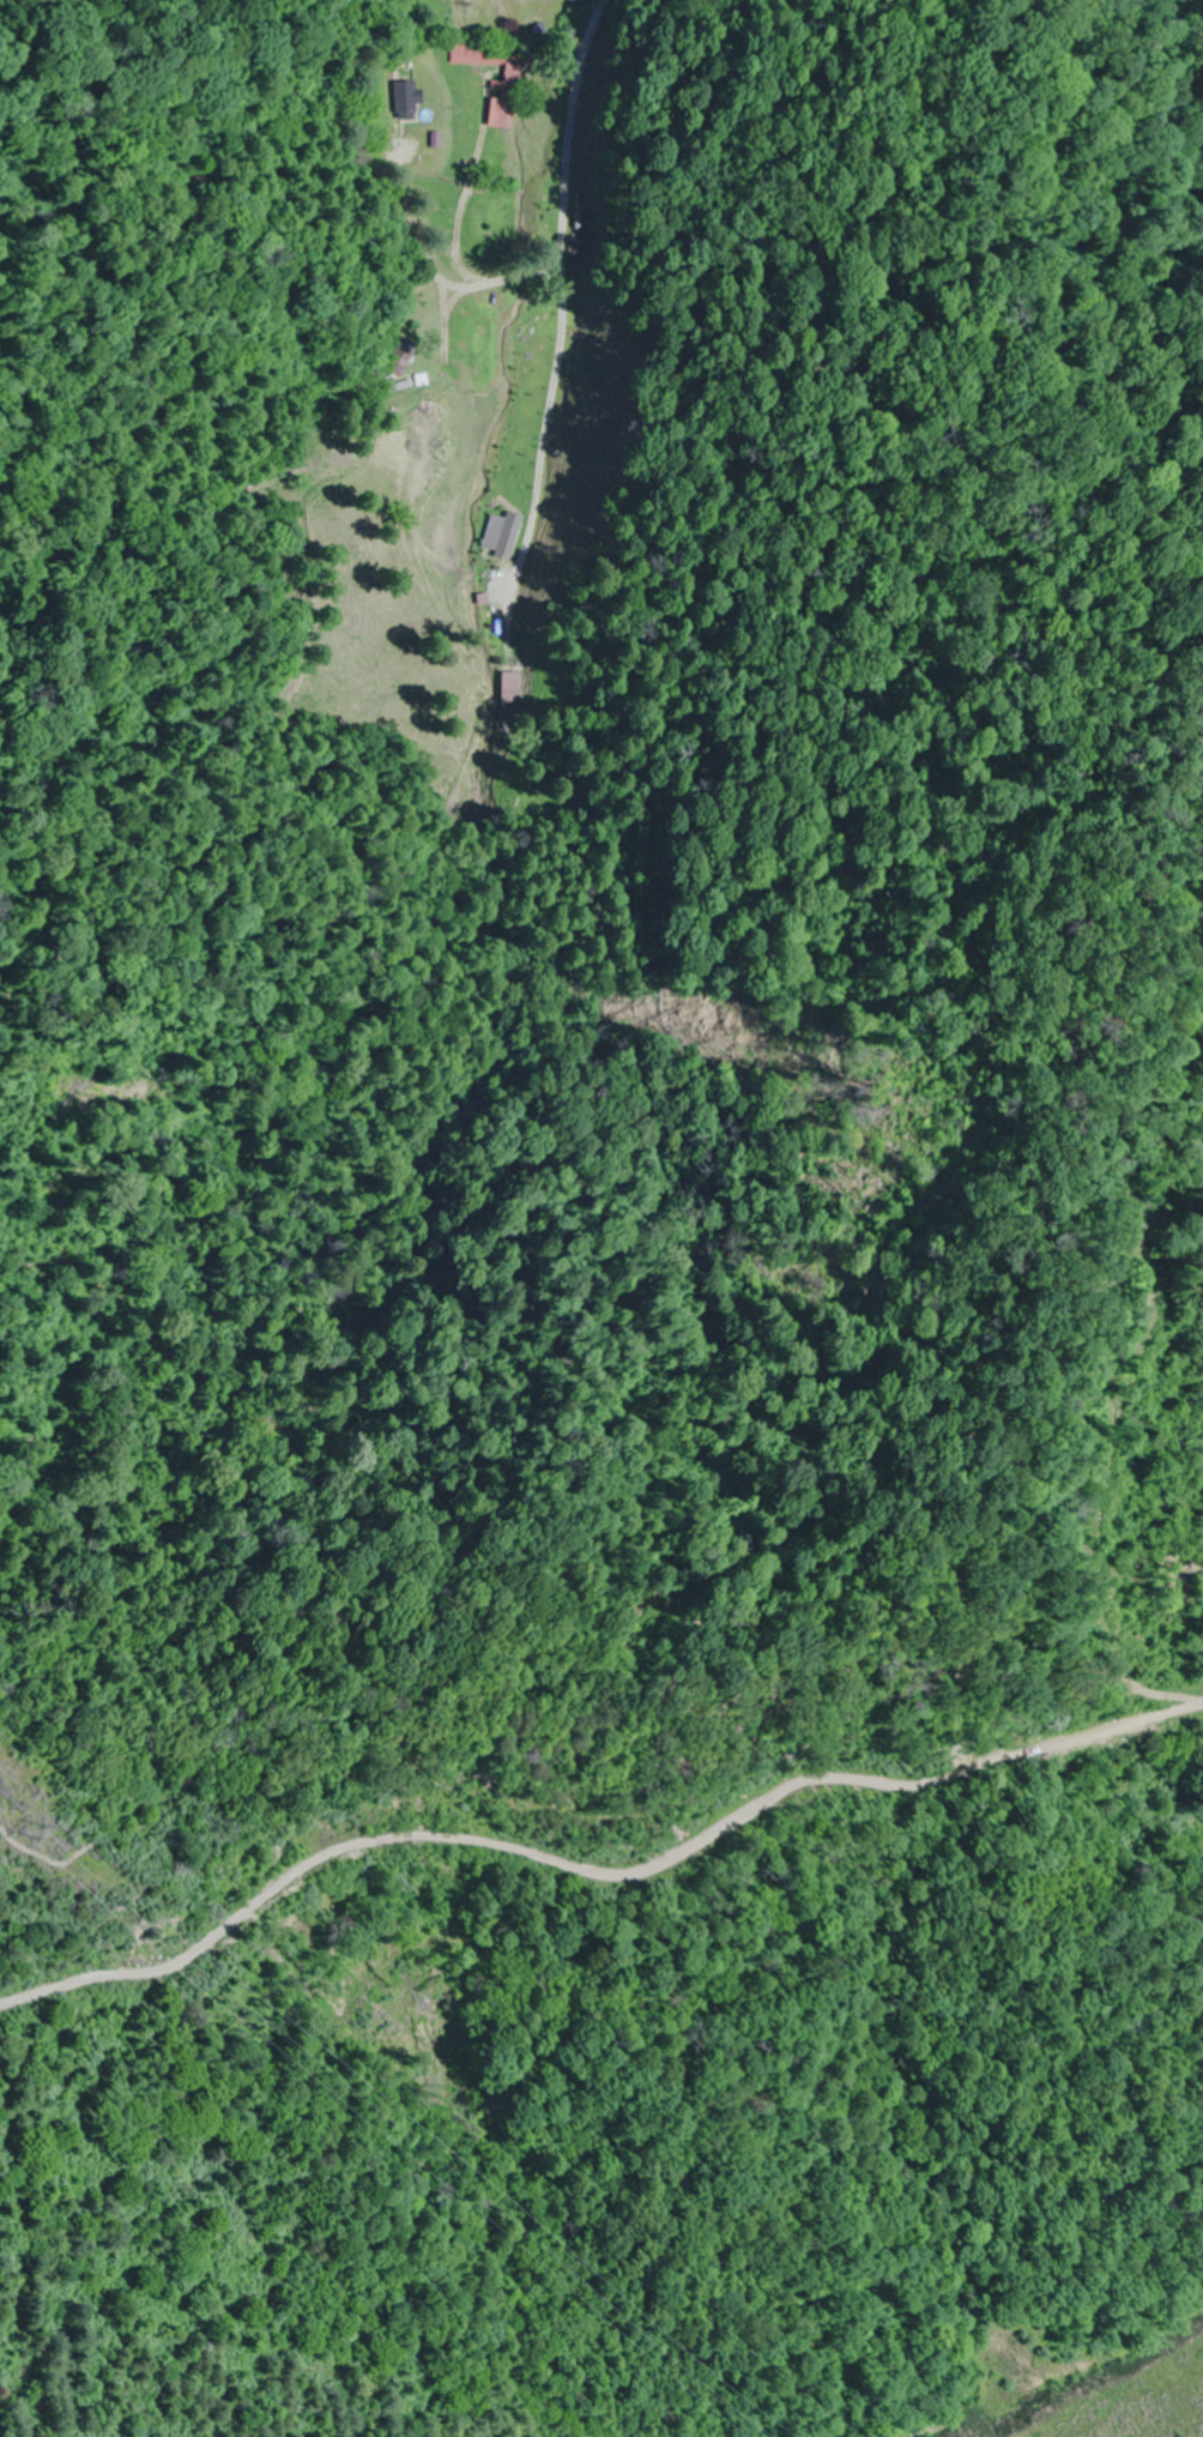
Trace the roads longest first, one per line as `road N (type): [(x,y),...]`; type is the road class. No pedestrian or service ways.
road 1 (residential): [(590,168),(642,254),(660,556),(654,864),(606,1383)]
road 2 (residential): [(537,581),(575,384),(602,41),(623,0)]

